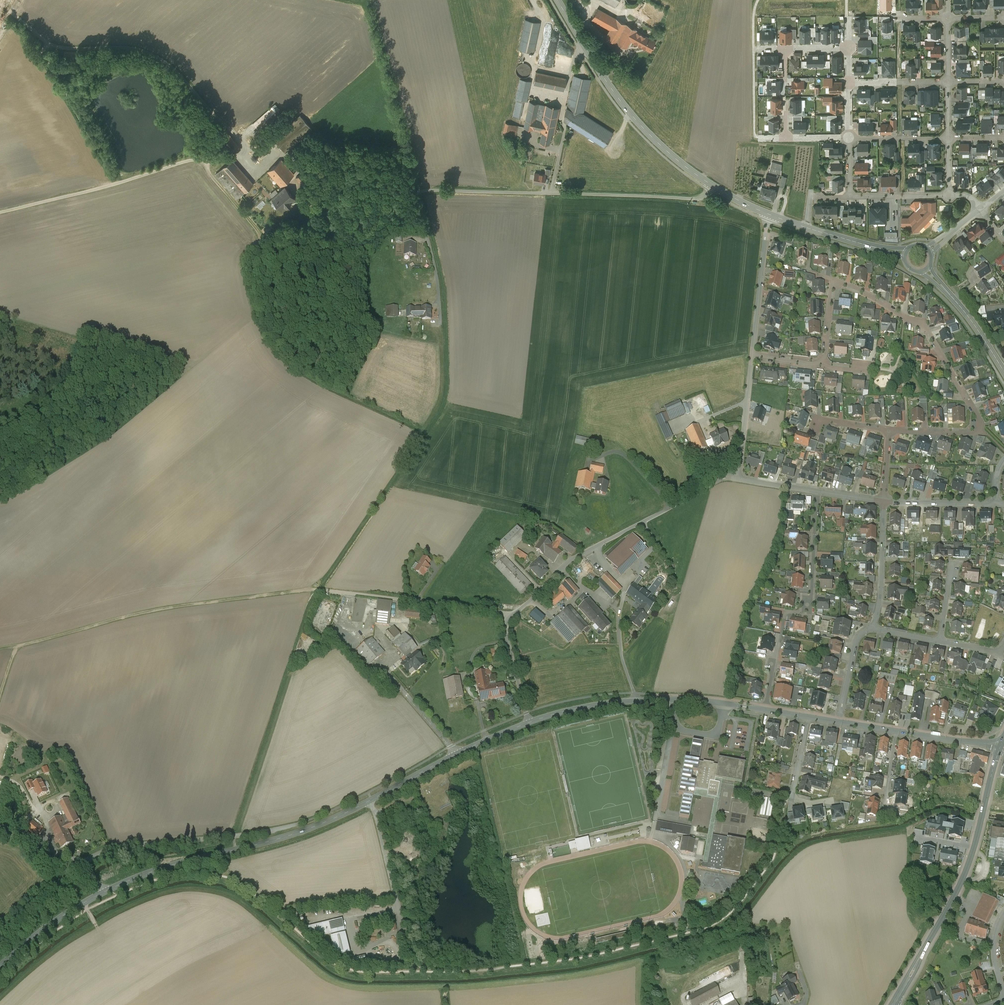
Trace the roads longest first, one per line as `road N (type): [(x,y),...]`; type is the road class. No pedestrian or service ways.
road 1 (unclassified): [(713,186),(692,198),(417,190),(441,317)]
road 2 (track): [(313,590),(149,611),(0,650)]
road 3 (residential): [(889,429),(967,430),(981,419),(918,323),(833,280)]
road 4 (track): [(0,3),(45,41),(137,50),(176,68),(248,149)]
road 5 (tertiary): [(371,800),(295,834),(104,892)]
road 6 (secondary): [(999,749),(959,887),(893,1004)]
road 7 (tertiary): [(557,0),(633,117),(713,186)]
road 8 (unclassified): [(716,481),(575,558),(512,614)]
road 9 (tertiary): [(765,710),(637,701),(528,723)]
road 10 (unclassified): [(512,614),(313,590)]
road 11 (unclassified): [(371,800),(413,972)]
road 12 (tertiary): [(528,723),(371,800)]
road 13 (tertiary): [(768,214),(905,254)]
road 14 (unclassified): [(768,214),(752,355)]
road 15 (residential): [(874,629),(883,501)]
road 16 (tertiary): [(927,269),(1003,372)]
road 17 (tertiary): [(104,892),(0,966)]
road 18 (unclassified): [(752,355),(737,480)]
road 19 (residential): [(818,491),(808,612)]
road 20 (residential): [(808,717),(793,793),(812,803),(831,800)]

